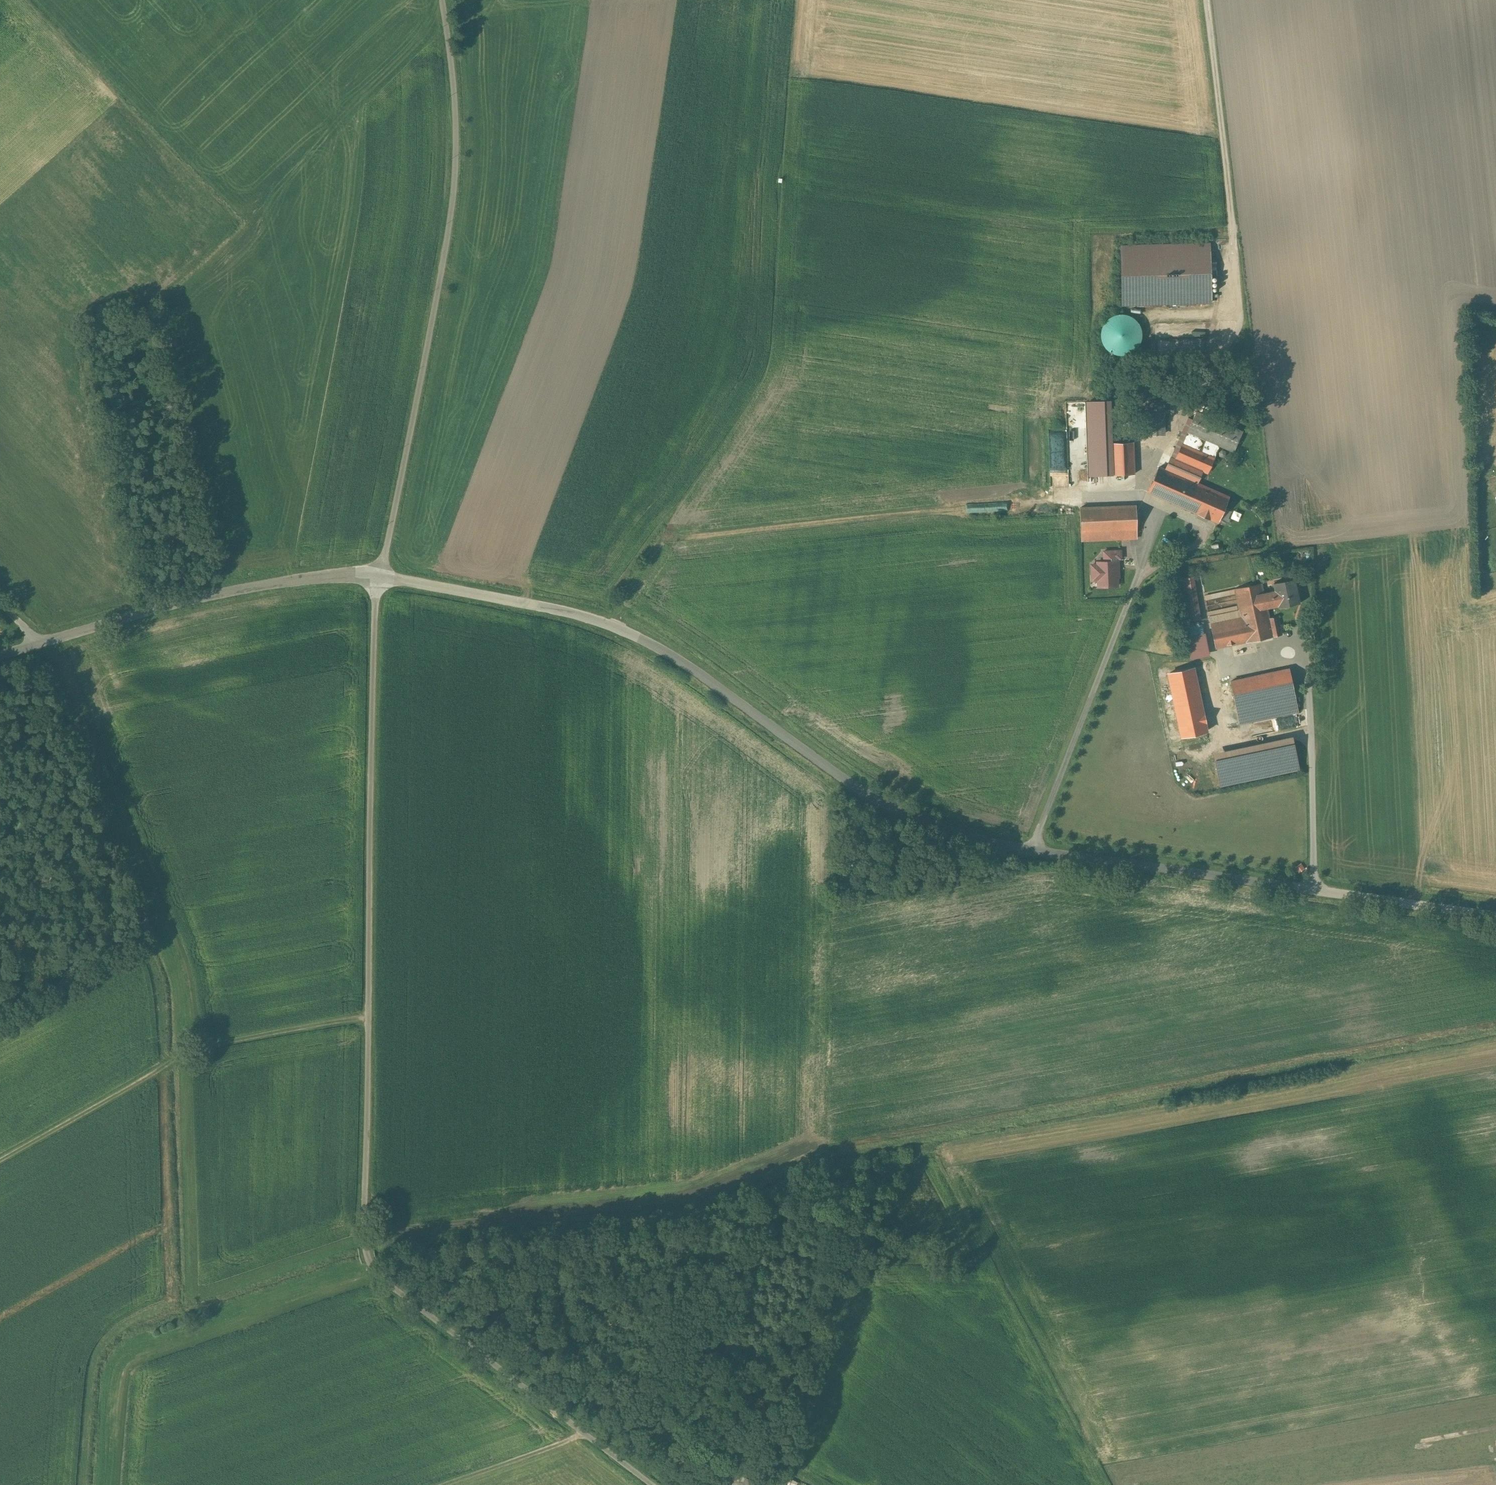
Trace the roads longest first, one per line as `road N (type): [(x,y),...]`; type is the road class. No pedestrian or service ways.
road 1 (unclassified): [(1495,916),(1043,853),(927,822),(879,800),(661,648),(609,621),(382,573)]
road 2 (unclassified): [(652,1484),(393,1283),(368,1248),(382,573)]
road 3 (track): [(1212,0),(1245,314),(1161,449),(1145,488),(1147,552)]
road 4 (unclassified): [(382,573),(454,203),(444,0)]
road 5 (track): [(372,1009),(206,1040),(0,1158)]
road 6 (unclassified): [(382,573),(224,591),(40,641)]
road 7 (track): [(582,1429),(429,1484)]

